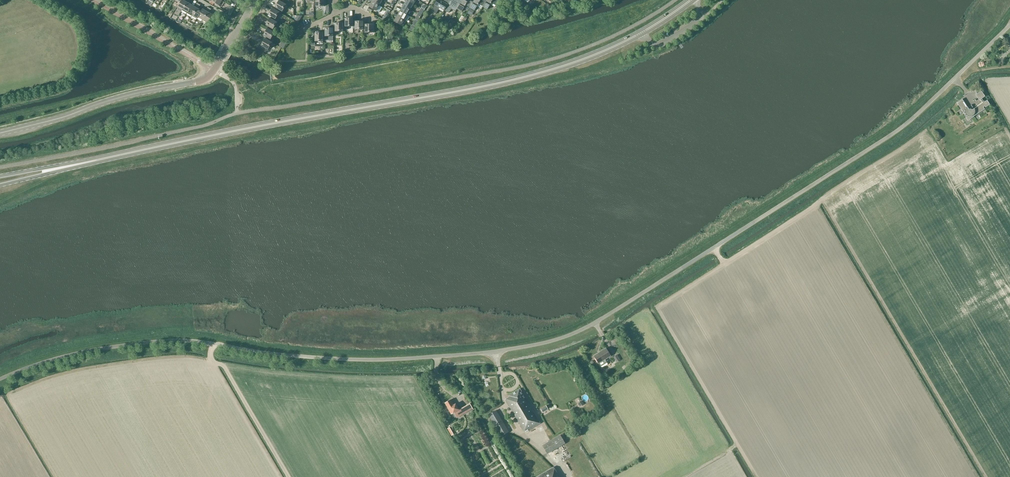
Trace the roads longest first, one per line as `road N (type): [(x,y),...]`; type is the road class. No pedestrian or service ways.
road 1 (unclassified): [(0,379),(68,356),(154,342),(382,360),(567,336),(895,132),(1009,25)]
road 2 (primary): [(78,164),(555,69),(639,34),(691,0)]
road 3 (tertiary): [(0,133),(201,81),(214,71)]
road 4 (residential): [(214,71),(93,0)]

